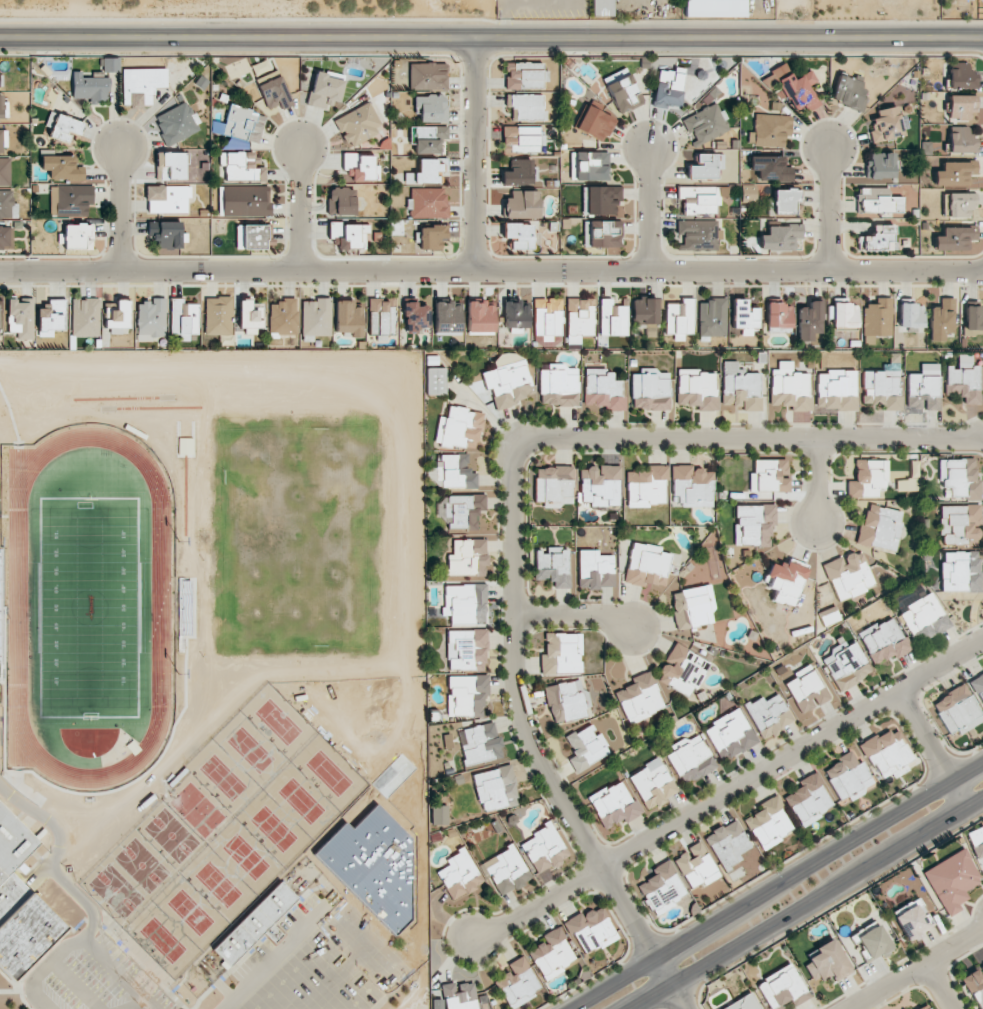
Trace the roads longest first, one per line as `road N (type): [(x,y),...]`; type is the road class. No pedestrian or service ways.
road 1 (residential): [(0,269),(982,266)]
road 2 (tertiary): [(0,39),(982,37)]
road 3 (residential): [(683,1008),(533,747),(515,643),(518,446)]
road 4 (residential): [(473,937),(982,641)]
road 5 (secondary): [(982,763),(571,1008)]
road 6 (residential): [(518,446),(531,439),(982,440)]
road 7 (secondary): [(633,1008),(982,799)]
road 8 (residential): [(475,39),(474,269)]
road 9 (residential): [(982,926),(845,1008)]
road 10 (residential): [(897,694),(964,810)]
road 11 (residential): [(648,145),(649,270)]
road 12 (residential): [(120,147),(122,269)]
road 13 (residential): [(299,147),(300,269)]
road 14 (residential): [(828,148),(828,270)]

